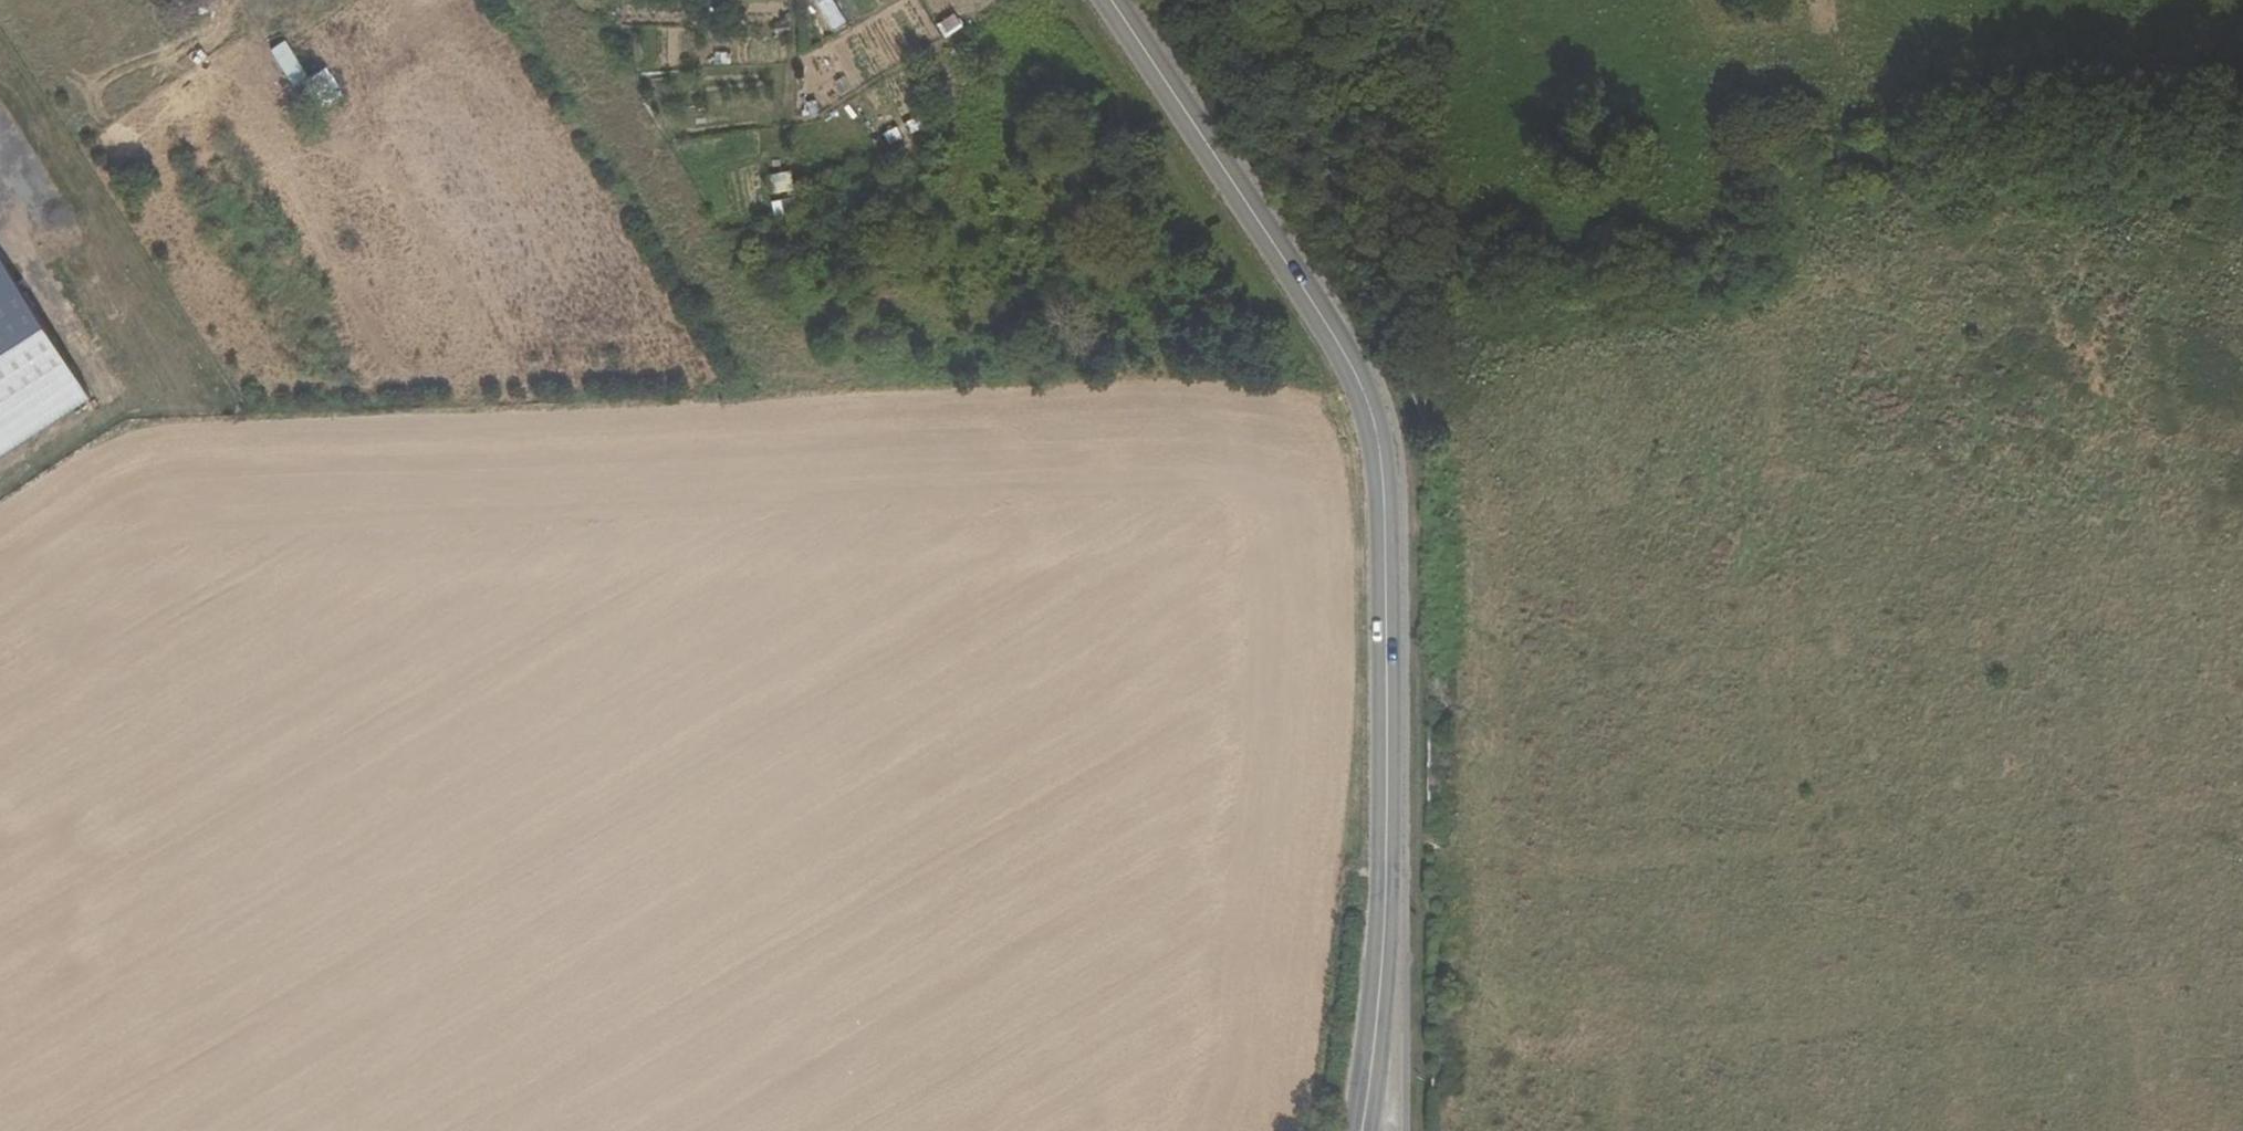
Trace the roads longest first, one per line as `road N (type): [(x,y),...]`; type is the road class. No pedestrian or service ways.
road 1 (tertiary): [(1362,1130),(1389,884),(1387,519),(1375,420),(1316,302),(1112,0)]

